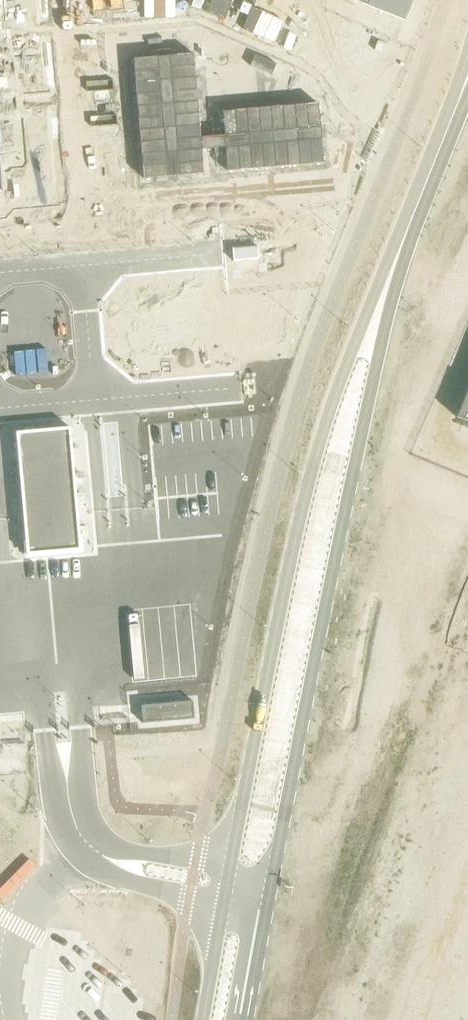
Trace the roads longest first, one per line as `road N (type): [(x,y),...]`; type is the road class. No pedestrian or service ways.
road 1 (secondary): [(269,893),(373,378),(378,310)]
road 2 (secondary): [(378,310),(344,361),(318,438),(231,866)]
road 3 (secondary): [(378,310),(467,80)]
road 4 (unclassified): [(89,846),(23,913),(0,970)]
road 5 (secondary): [(246,1019),(269,893)]

